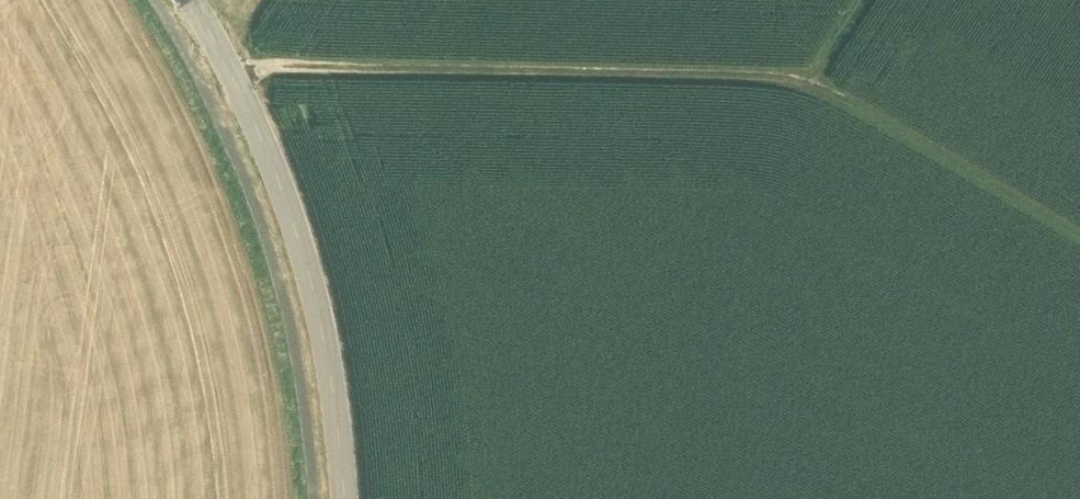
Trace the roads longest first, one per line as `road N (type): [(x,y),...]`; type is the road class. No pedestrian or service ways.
road 1 (track): [(229,82),(271,66),(424,63),(796,91),(818,75),(868,0)]
road 2 (tertiary): [(338,498),(321,349),(303,272),(274,182),(184,0)]
road 3 (track): [(818,75),(879,127),(1079,244)]

